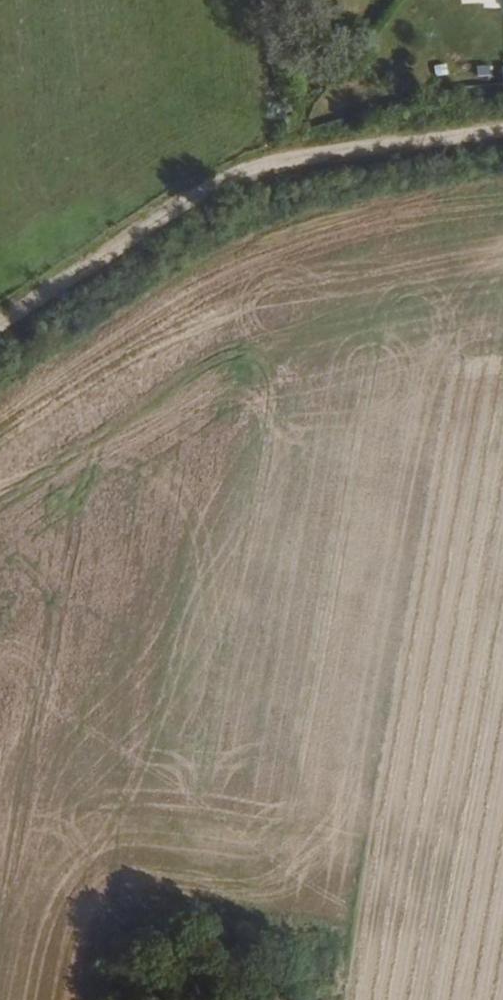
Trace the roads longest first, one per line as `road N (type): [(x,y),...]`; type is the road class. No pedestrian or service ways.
road 1 (track): [(0,336),(206,200),(258,177),(502,140)]

